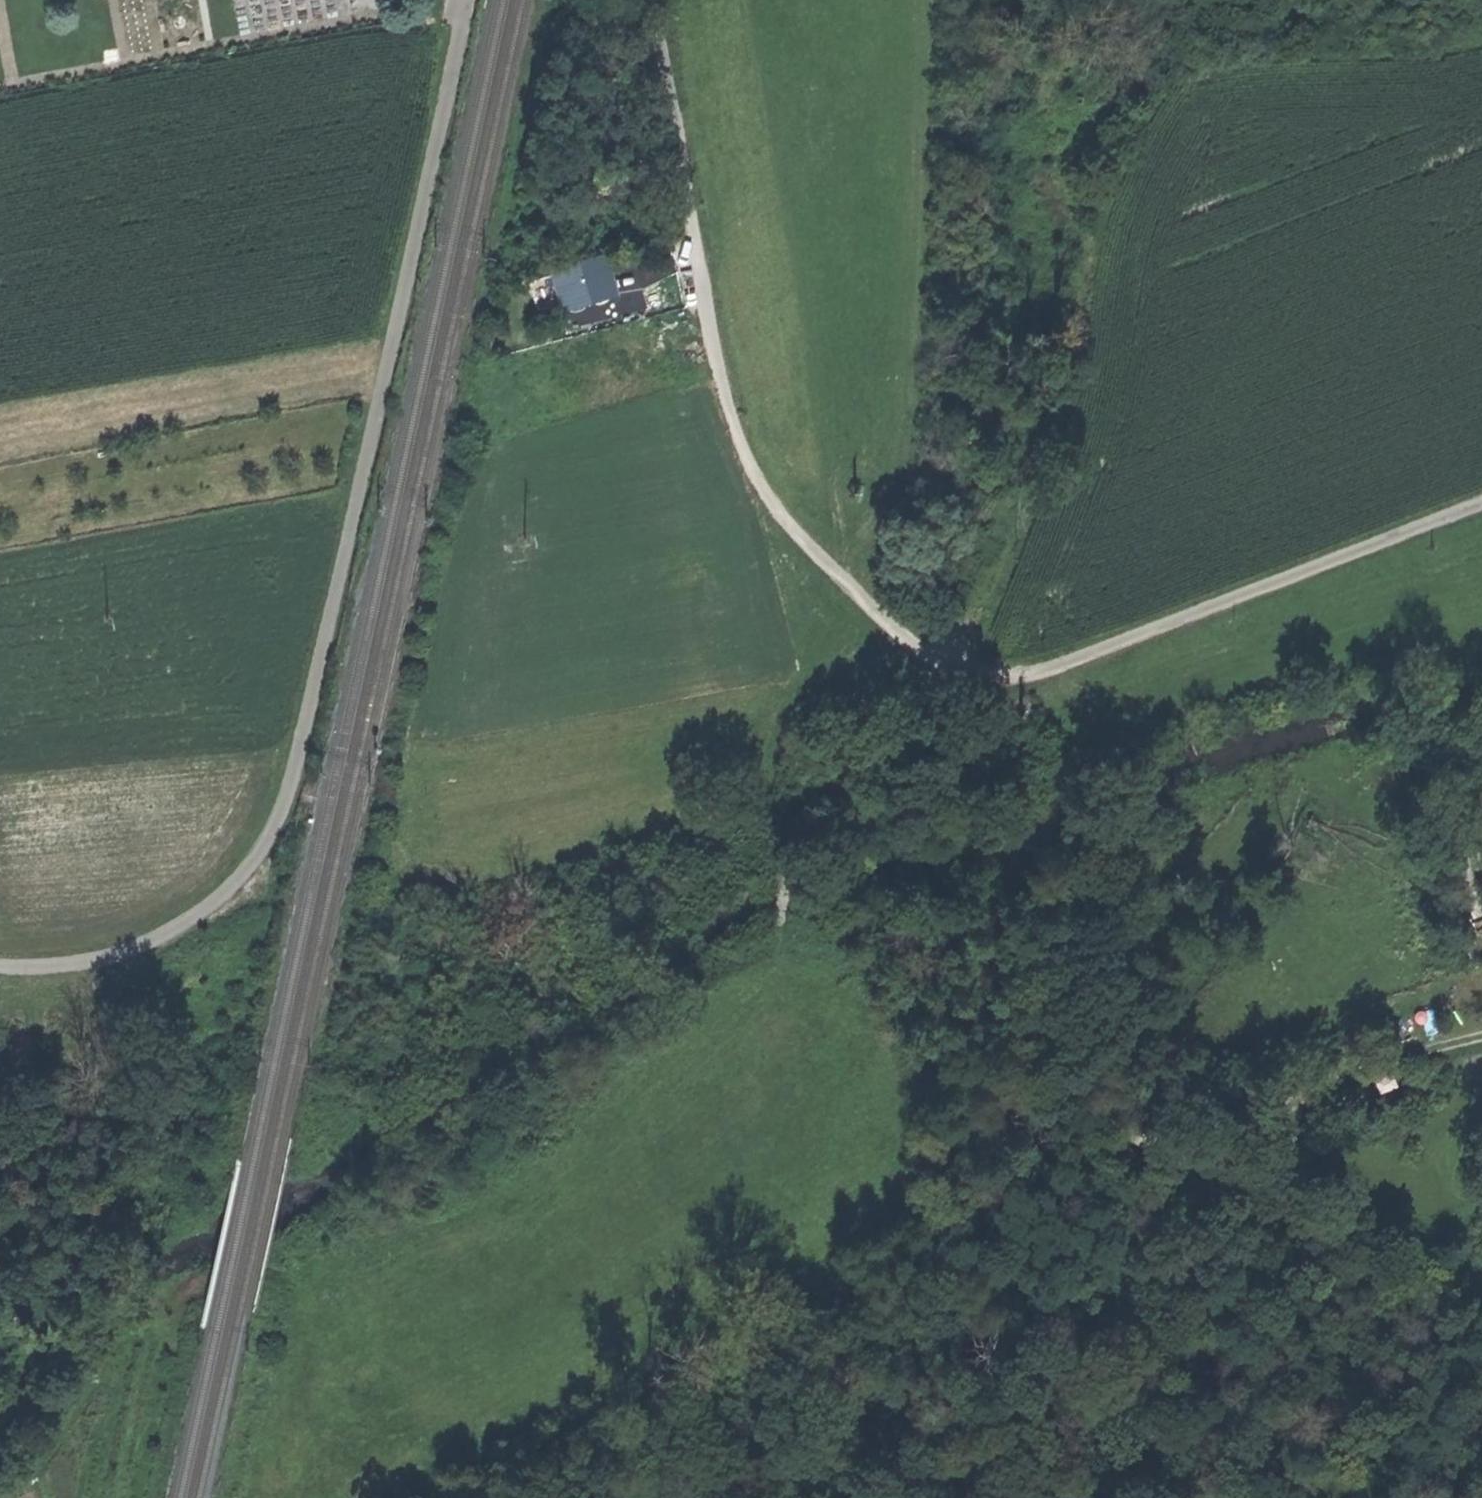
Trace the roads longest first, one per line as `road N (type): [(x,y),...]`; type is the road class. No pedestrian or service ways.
road 1 (track): [(844,579),(879,500),(916,323),(929,0)]
road 2 (track): [(944,662),(889,737),(775,833),(775,877),(788,915)]
road 3 (track): [(1481,1037),(1380,1060),(1215,1133)]

